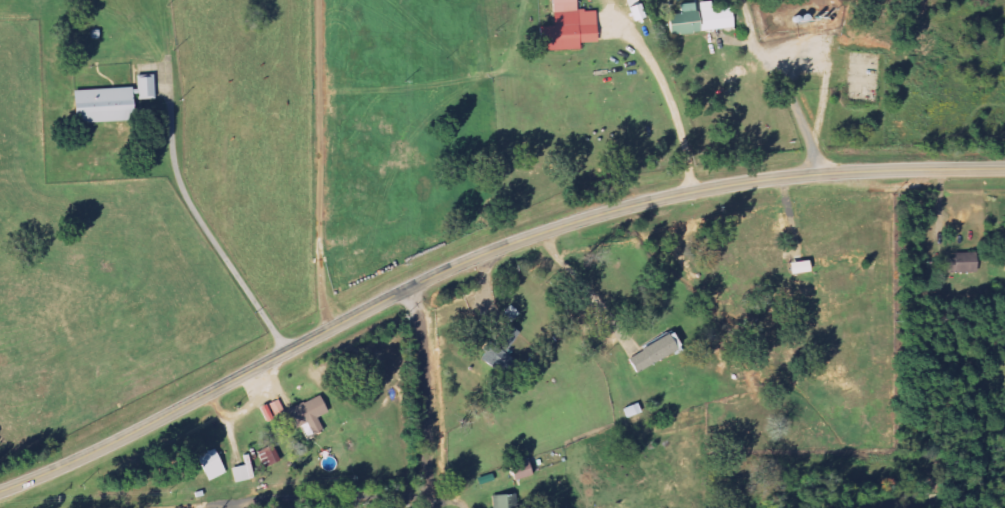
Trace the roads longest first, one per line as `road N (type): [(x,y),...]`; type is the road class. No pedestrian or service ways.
road 1 (tertiary): [(0,491),(119,440),(433,275),(537,233),(739,183),(1004,168)]
road 2 (residential): [(428,494),(178,507)]
road 3 (residential): [(406,288),(423,347),(428,507)]

